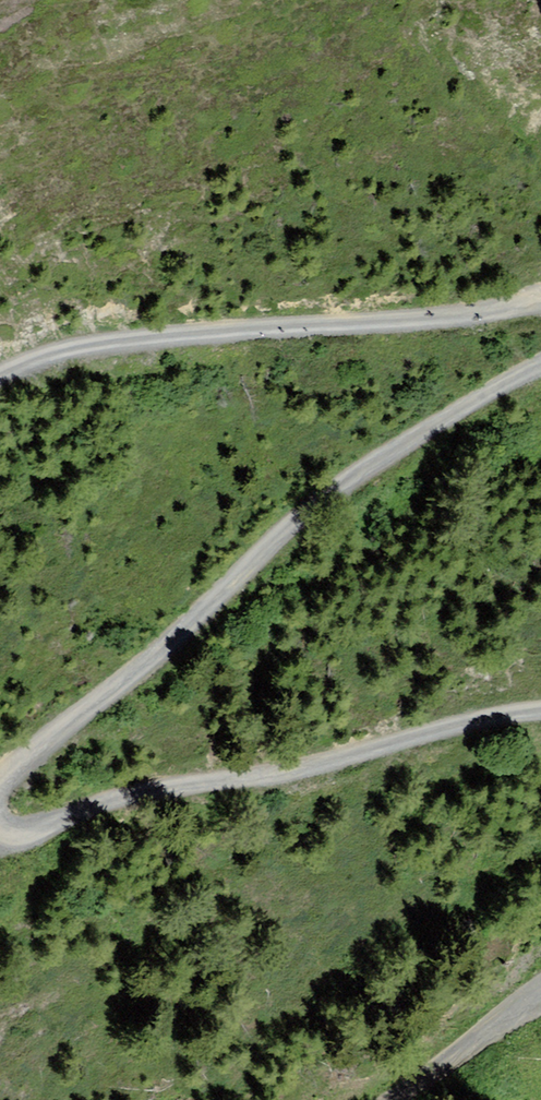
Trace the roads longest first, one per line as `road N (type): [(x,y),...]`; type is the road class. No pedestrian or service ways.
road 1 (track): [(0,784),(332,492),(540,368)]
road 2 (track): [(540,715),(293,777),(146,794),(43,835),(0,842)]
road 3 (track): [(540,303),(69,352),(0,385)]
road 4 (track): [(540,998),(476,1039),(404,1099)]

